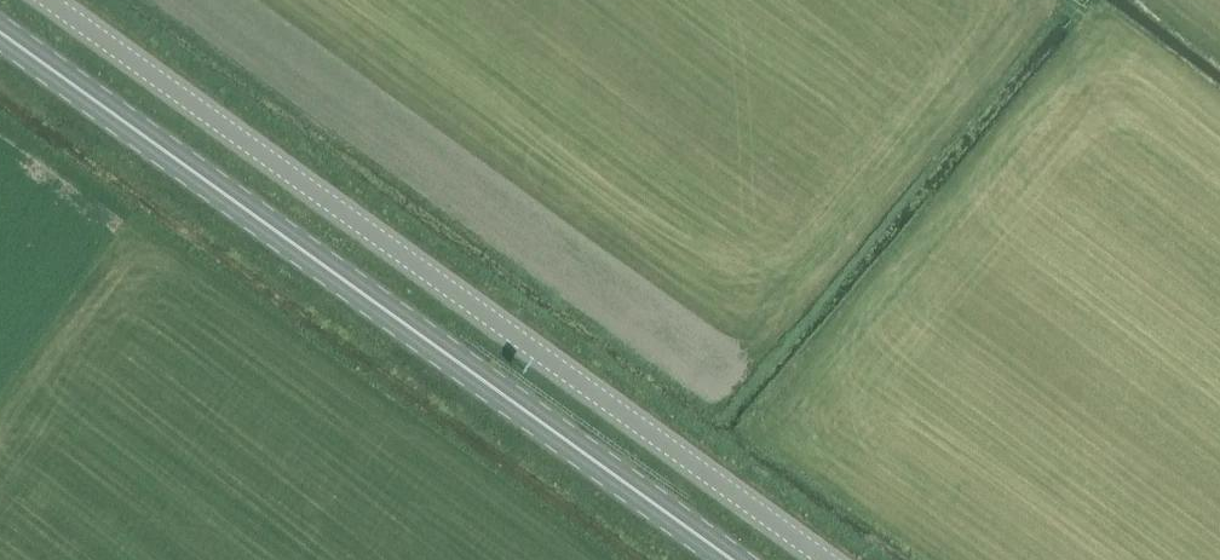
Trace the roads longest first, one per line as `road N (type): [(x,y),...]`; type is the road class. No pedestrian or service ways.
road 1 (unclassified): [(49,0),(828,559)]
road 2 (primary): [(732,559),(0,33)]

